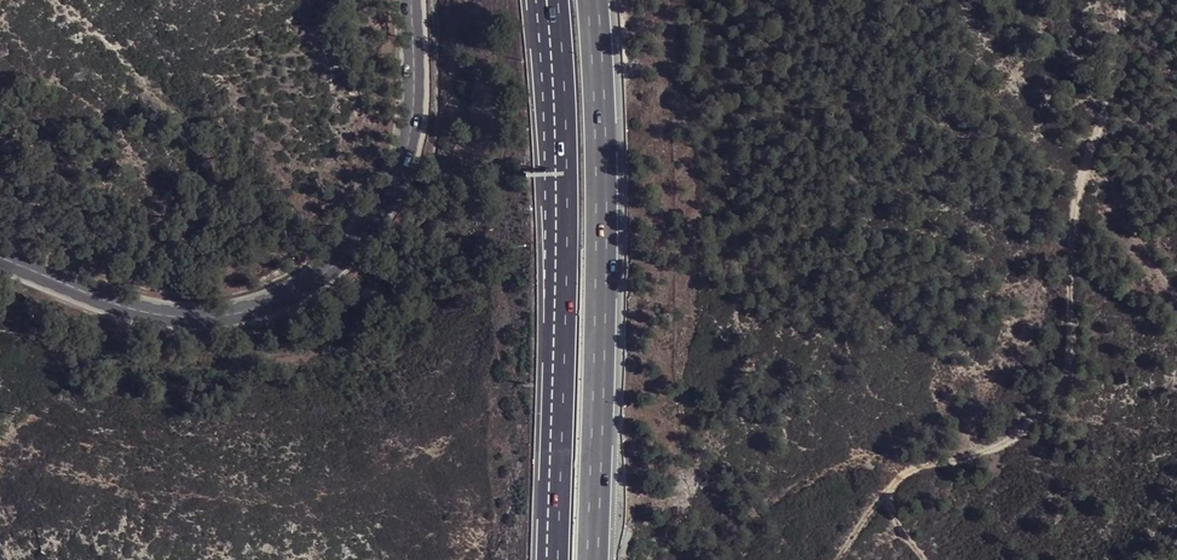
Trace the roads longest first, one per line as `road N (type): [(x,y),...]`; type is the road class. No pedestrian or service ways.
road 1 (primary): [(0,257),(99,298),(177,318),(224,320),(291,305),(349,273),(391,220),(409,171),(420,110),(417,0)]
road 2 (motorway): [(557,0),(569,158),(557,559)]
road 3 (motorway): [(599,559),(609,119),(598,0)]
road 4 (track): [(1092,147),(1080,197),(1070,374),(1029,429),(914,470),(883,494),(840,559)]
road 5 (track): [(382,231),(327,229),(228,270),(189,264),(0,123)]
road 6 (track): [(1092,147),(1118,77),(1116,0)]

